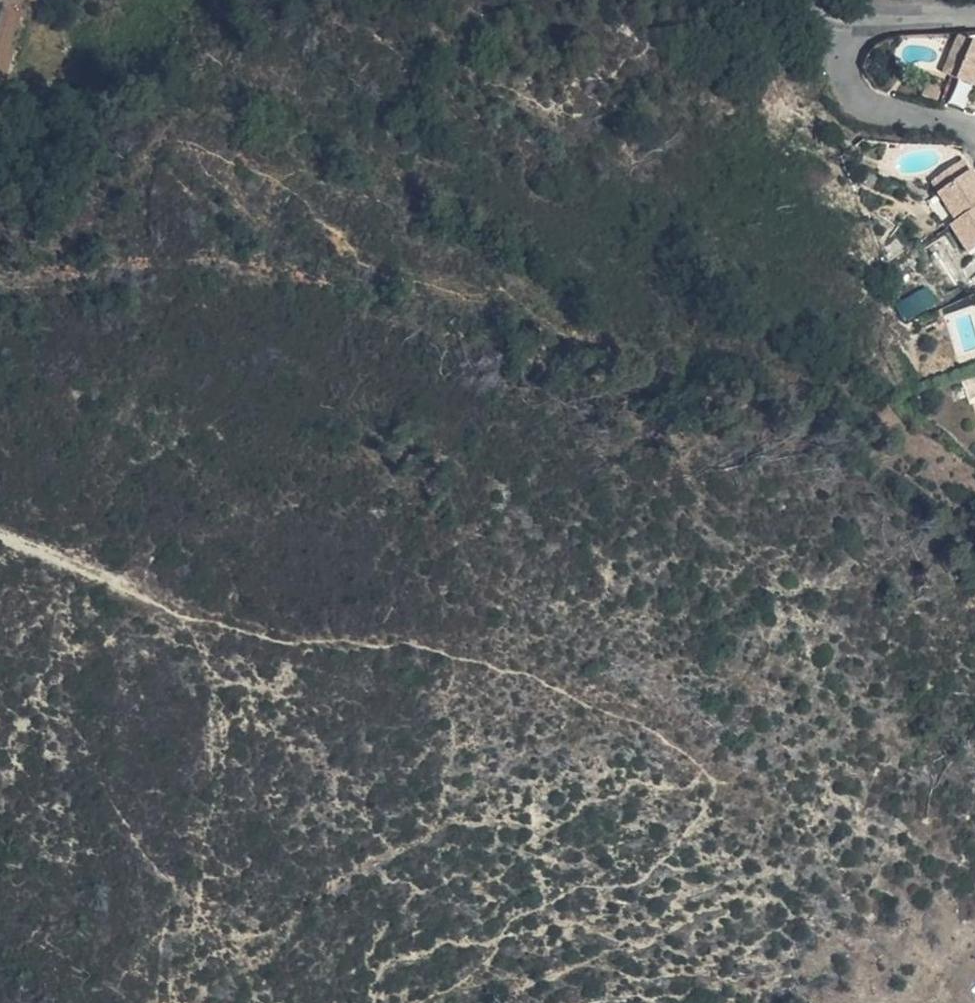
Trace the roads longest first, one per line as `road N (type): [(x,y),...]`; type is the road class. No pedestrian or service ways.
road 1 (track): [(686,733),(450,635),(290,622),(94,564)]
road 2 (residential): [(883,17),(841,31),(828,58),(835,81),(851,99),(974,134)]

